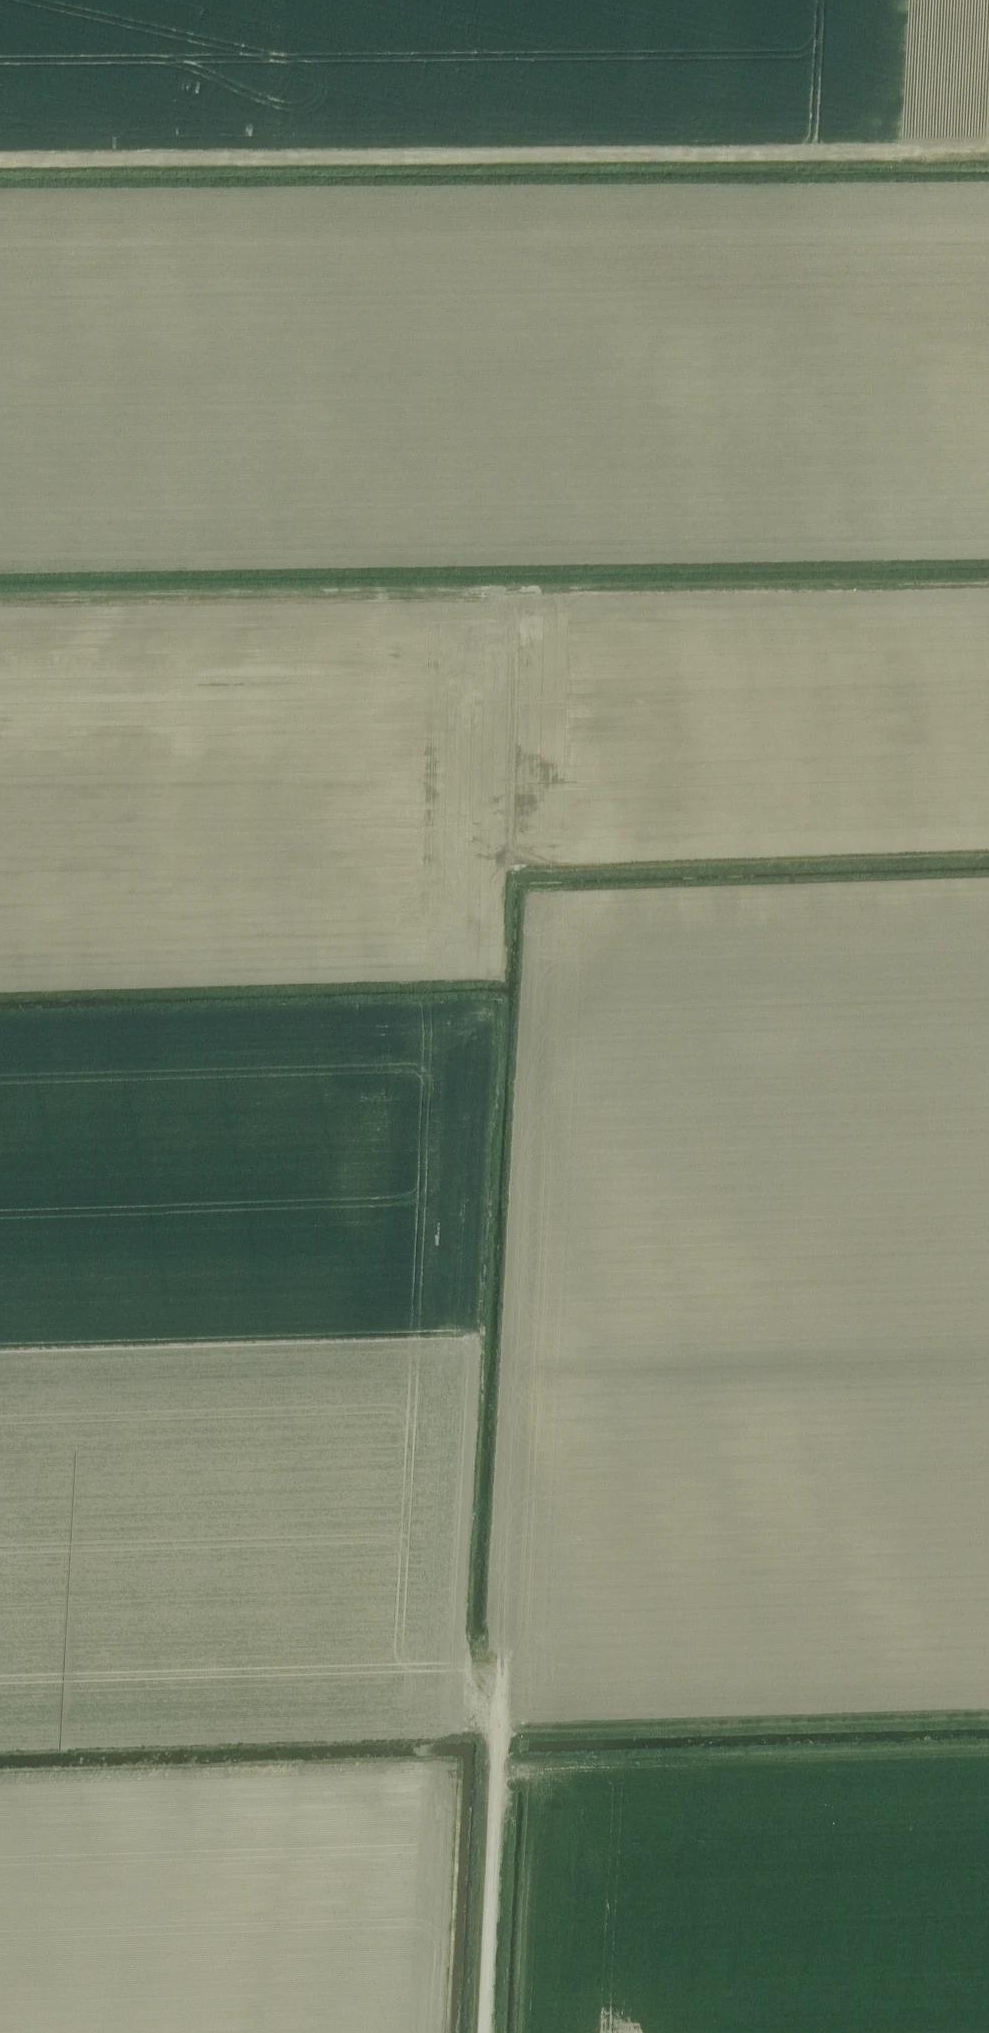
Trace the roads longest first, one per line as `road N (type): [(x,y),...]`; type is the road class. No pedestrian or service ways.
road 1 (unclassified): [(479,2032),(498,1656)]

